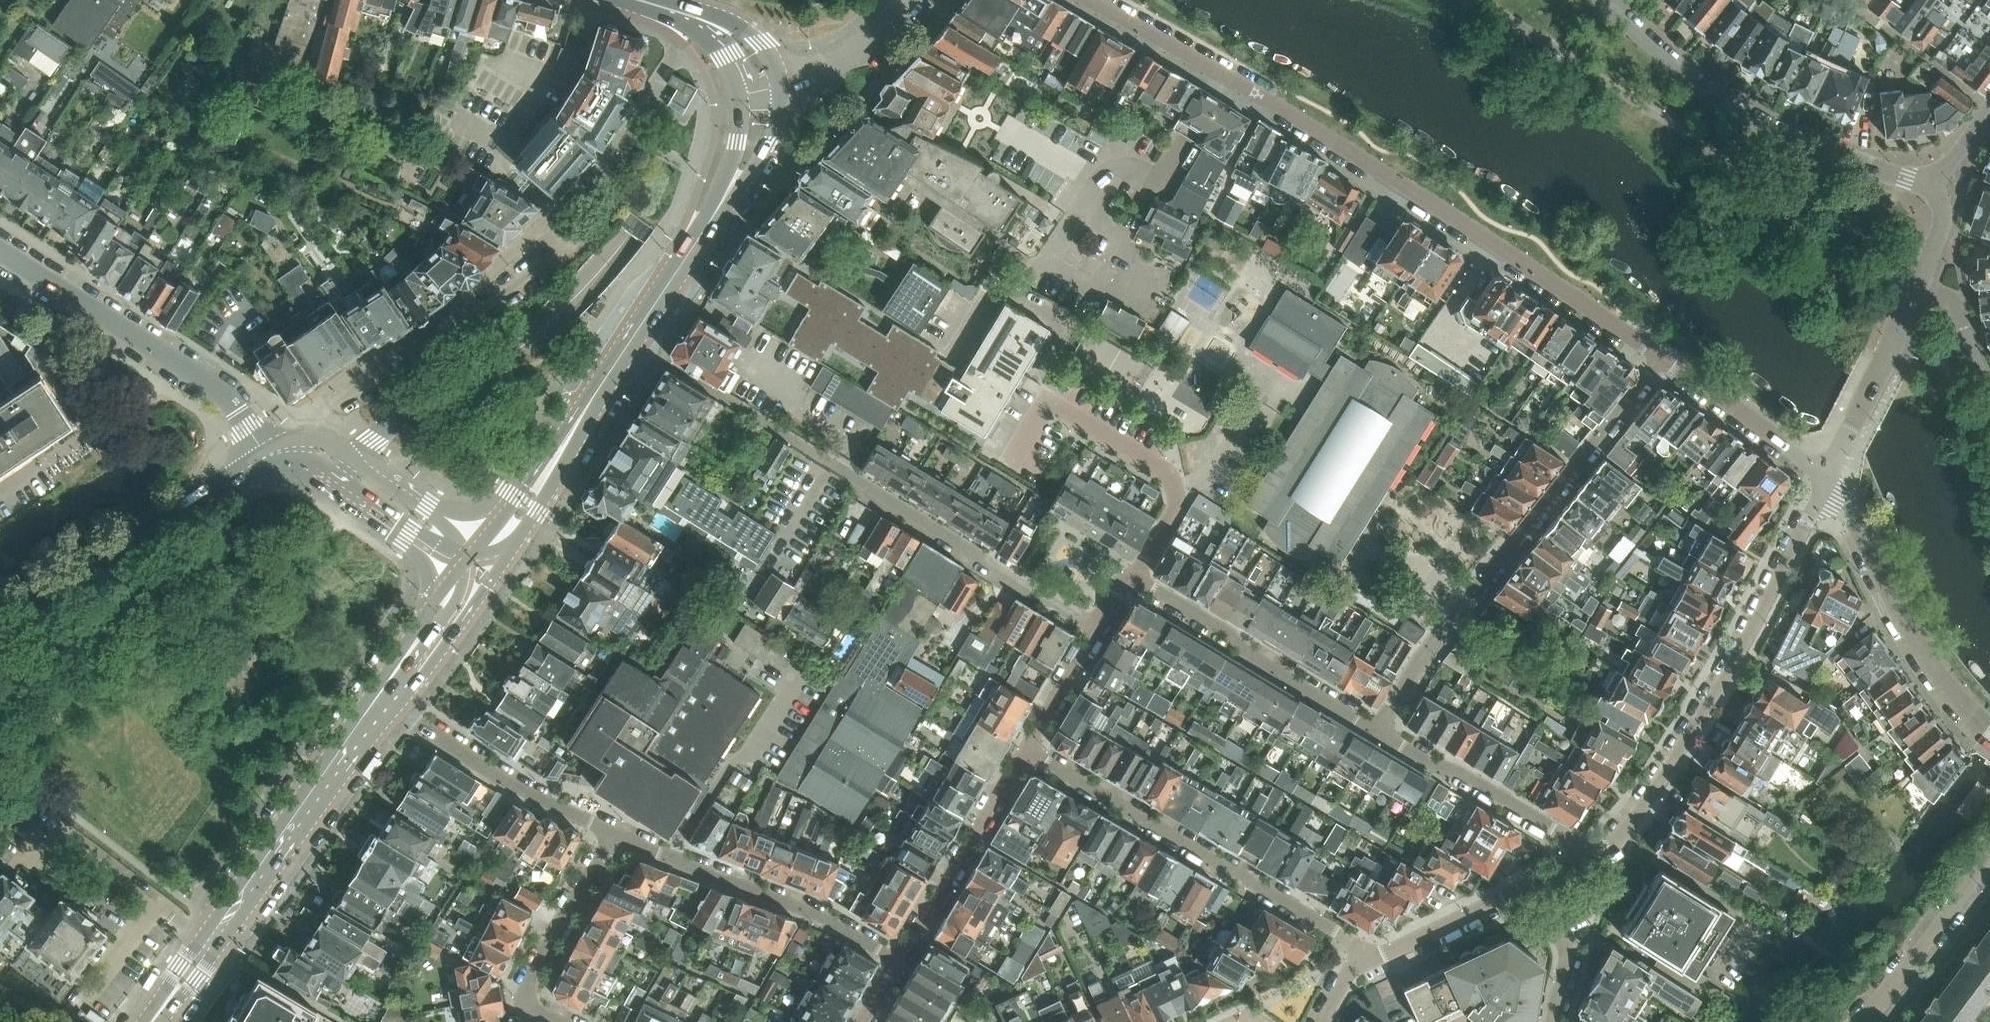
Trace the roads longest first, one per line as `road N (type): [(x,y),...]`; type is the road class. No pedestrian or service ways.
road 1 (residential): [(1085,0),(1326,142),(1663,359)]
road 2 (secondary): [(477,571),(741,169),(762,83)]
road 3 (residential): [(1384,725),(1459,608),(1663,359)]
road 4 (residential): [(1825,479),(1735,662),(1621,838),(1589,857)]
road 5 (residential): [(1095,630),(731,401)]
road 6 (residential): [(1943,190),(1786,139),(1733,111),(1597,0)]
road 7 (residential): [(1363,956),(1026,749)]
road 8 (secondary): [(149,1021),(384,703)]
road 9 (residential): [(267,451),(566,244)]
road 10 (residential): [(267,451),(214,389),(0,253)]
road 11 (residential): [(267,451),(0,622)]
road 12 (residential): [(614,836),(822,917),(896,960)]
road 13 (residential): [(1989,729),(1937,678),(1896,617),(1825,479)]
road 14 (residential): [(1384,725),(1135,577)]
road 15 (residential): [(384,703),(529,795),(614,836)]
road 16 (residential): [(477,571),(314,451),(267,451)]
road 17 (residential): [(1026,749),(896,960)]
road 18 (residential): [(1589,857),(1384,725)]
road 19 (residential): [(558,1021),(526,1002),(530,980),(614,836)]
road 20 (residential): [(1861,1021),(1989,859)]
road 21 (residential): [(1663,359),(1825,479)]
road 22 (residential): [(1985,111),(1838,0)]
road 23 (residential): [(1532,885),(1363,956)]
road 24 (residential): [(762,83),(846,56),(904,0)]
road 25 (secondary): [(384,703),(477,571)]
road 26 (secondary): [(762,83),(733,36),(636,0)]
road 27 (residential): [(1551,1021),(1564,938),(1532,885)]
road 28 (residential): [(1135,577),(1179,503),(1168,472),(1149,460)]
road 29 (residential): [(1989,394),(1959,303),(1918,284)]
road 30 (residential): [(1095,630),(1026,749)]

